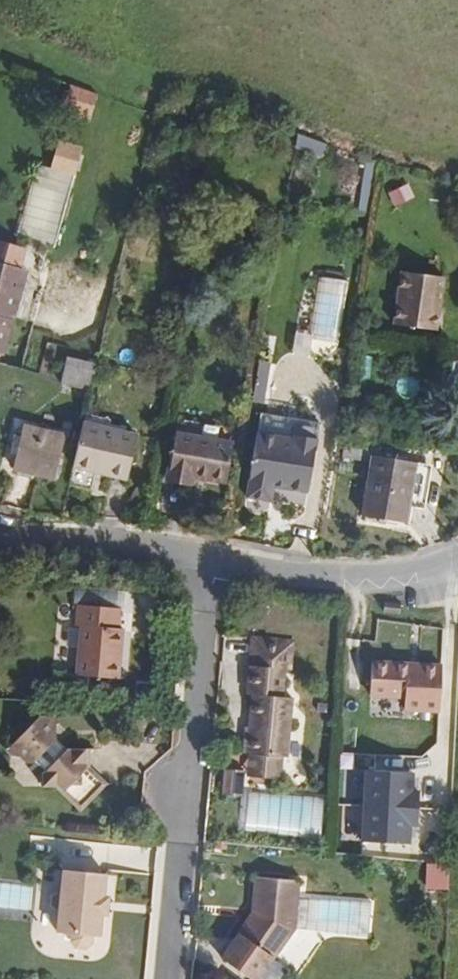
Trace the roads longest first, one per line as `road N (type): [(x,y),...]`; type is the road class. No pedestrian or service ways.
road 1 (residential): [(214,564),(170,978)]
road 2 (residential): [(457,561),(345,578),(214,564)]
road 3 (residential): [(214,564),(0,549)]

